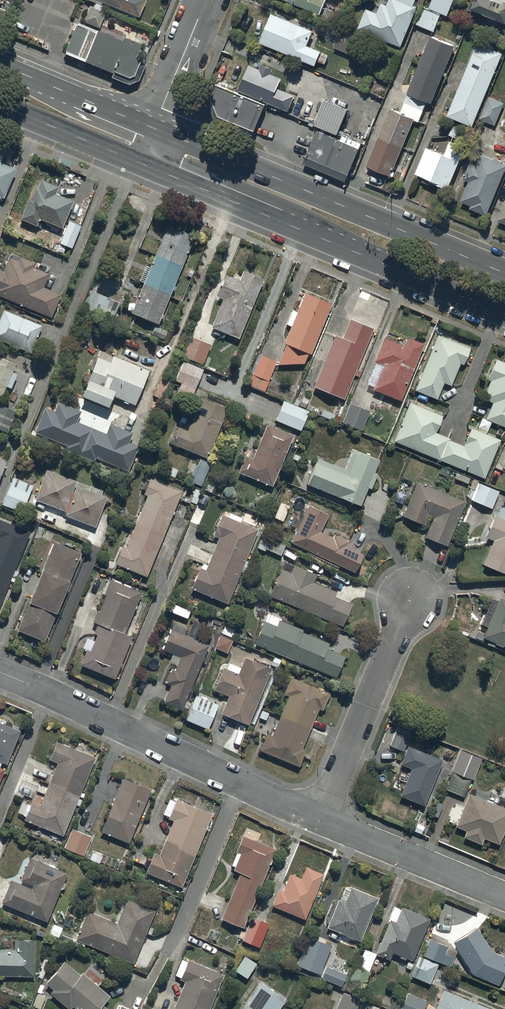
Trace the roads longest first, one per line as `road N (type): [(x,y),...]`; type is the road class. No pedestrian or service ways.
road 1 (trunk): [(504,316),(139,164)]
road 2 (trunk): [(154,129),(504,273)]
road 3 (residential): [(319,817),(0,674)]
road 4 (residential): [(410,596),(319,817)]
road 5 (residential): [(504,894),(319,817)]
road 6 (trunk): [(0,64),(154,129)]
road 7 (trunk): [(139,164),(0,106)]
road 8 (residential): [(154,129),(206,0)]

